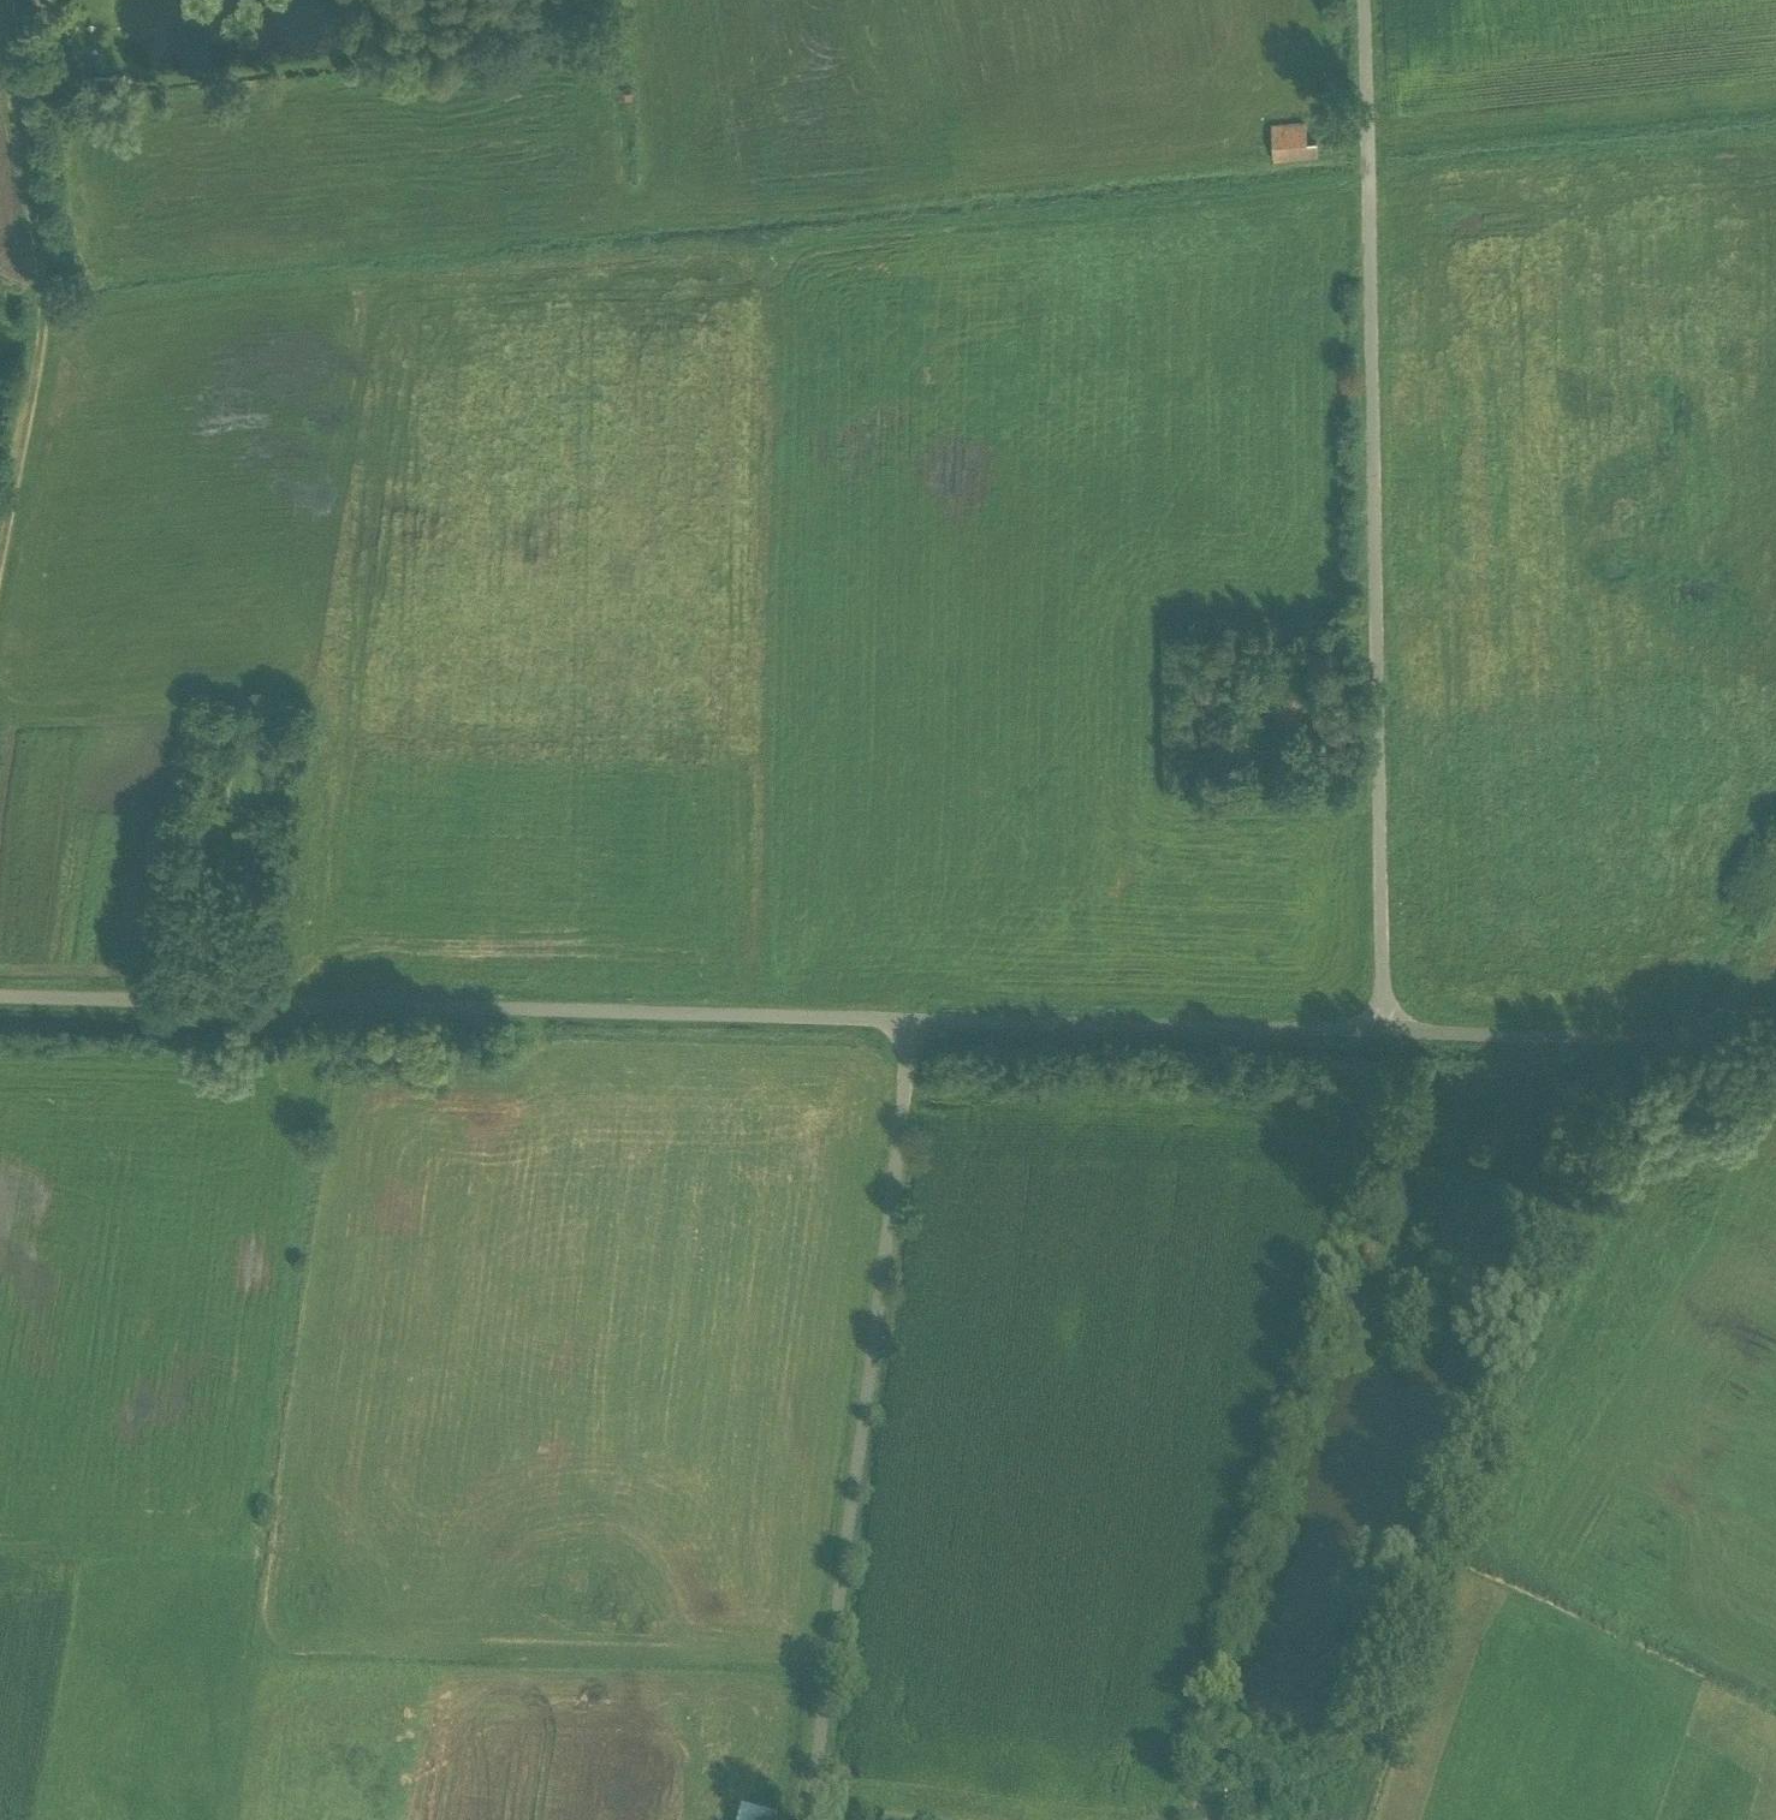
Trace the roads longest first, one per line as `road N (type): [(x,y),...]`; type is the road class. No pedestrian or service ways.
road 1 (unclassified): [(1385,1037),(1368,0)]
road 2 (unclassified): [(0,998),(917,1021)]
road 3 (unclassified): [(809,1819),(917,1021)]
road 4 (track): [(0,564),(44,304),(3,0)]
road 5 (unclassified): [(917,1021),(1385,1037)]
road 6 (unclassified): [(1385,1037),(1661,1038),(1775,1026)]

